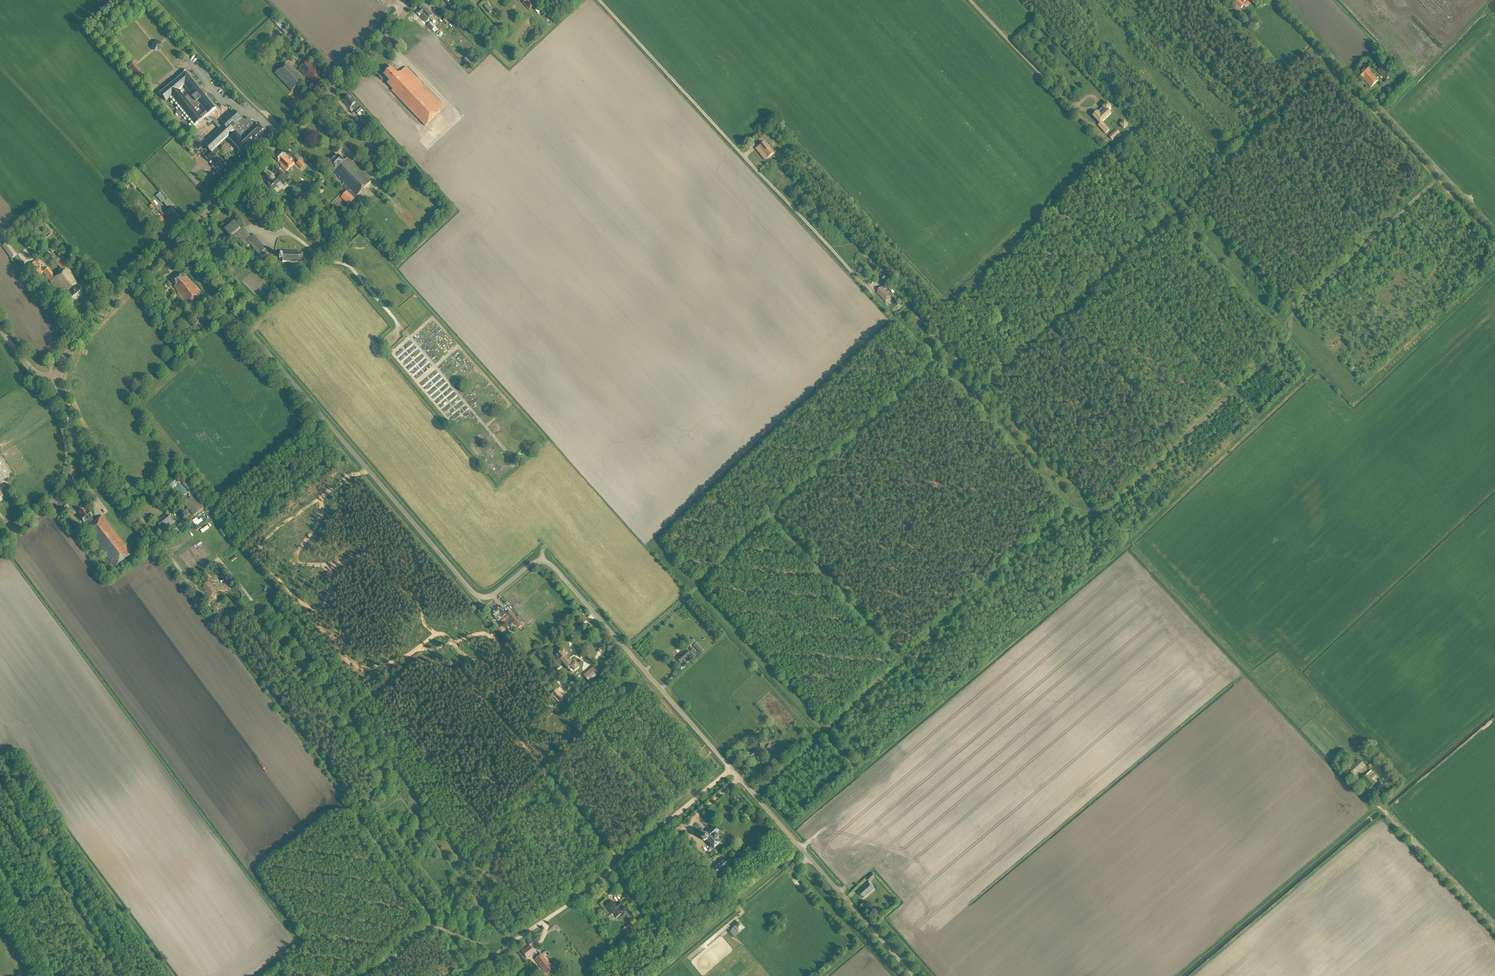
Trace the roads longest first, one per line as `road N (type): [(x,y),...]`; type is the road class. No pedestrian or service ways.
road 1 (unclassified): [(913,975),(553,567),(534,563),(493,595),(473,594),(171,247)]
road 2 (track): [(1174,215),(979,397),(938,367),(753,536)]
road 3 (track): [(902,661),(1065,511),(1096,516),(1123,500),(1284,351),(1289,336)]
road 4 (unclassified): [(1494,230),(1280,0)]
road 5 (track): [(401,798),(225,567)]
road 6 (track): [(731,769),(606,877),(510,944)]
road 7 (secondary): [(238,182),(415,0)]
road 8 (unclassified): [(408,334),(350,267),(322,260),(238,182)]
road 9 (unclassified): [(225,567),(217,562),(188,578),(97,461),(75,454)]
road 10 (track): [(752,793),(804,772),(816,741),(902,661)]
road 11 (secondary): [(59,380),(79,336),(171,247)]
road 12 (track): [(1381,809),(1494,927)]
road 13 (track): [(1384,112),(1490,0)]
road 14 (track): [(370,975),(432,930),(489,947)]
road 15 (track): [(1174,215),(1269,125)]
road 16 (track): [(1289,336),(1305,301),(1373,240)]
road 17 (track): [(626,650),(722,565)]
road 18 (secondary): [(0,544),(62,496),(75,454)]

